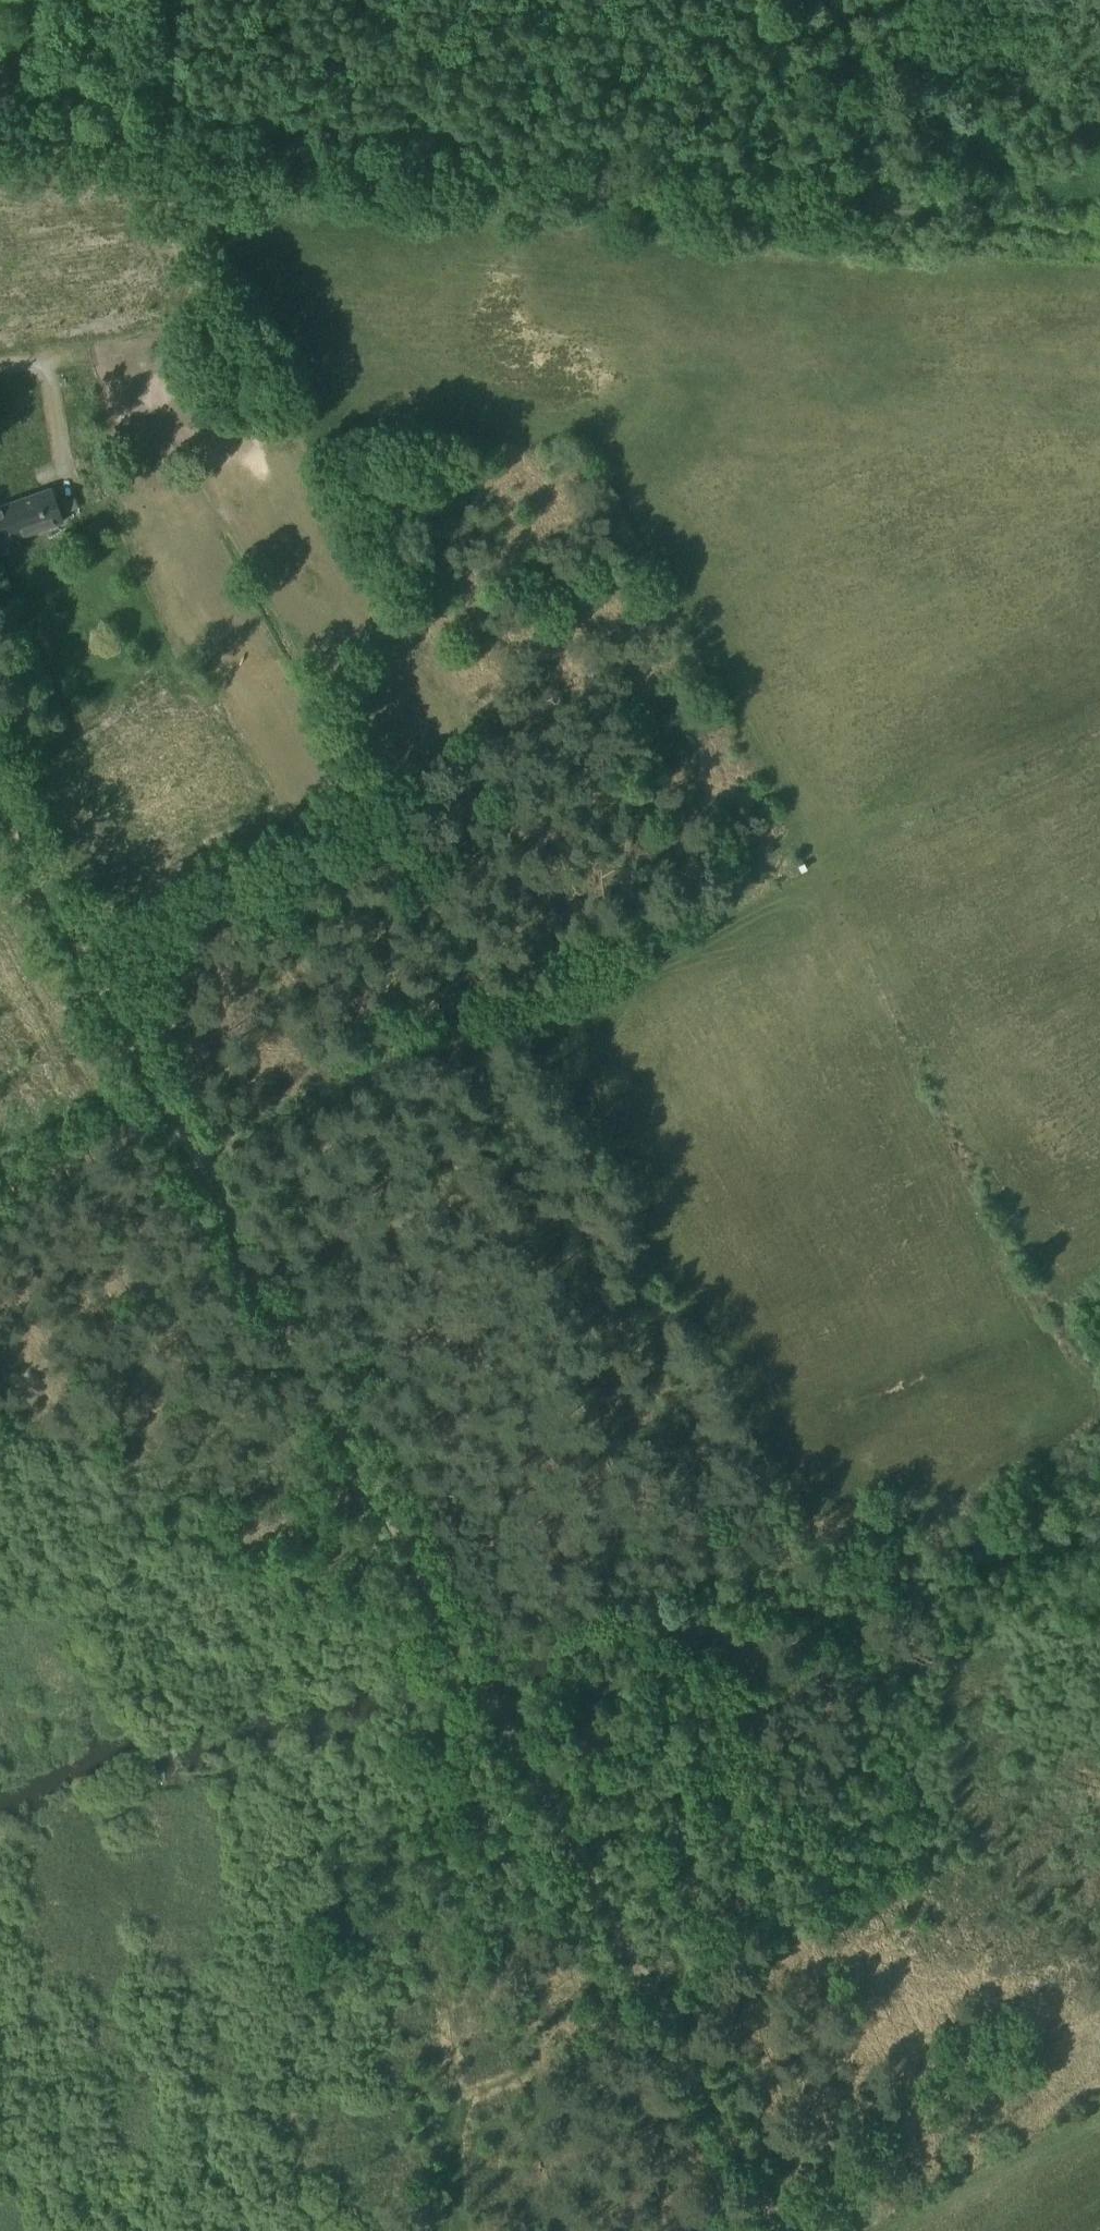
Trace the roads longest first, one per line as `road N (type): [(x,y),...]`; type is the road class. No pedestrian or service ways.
road 1 (track): [(0,781),(795,2230)]
road 2 (track): [(213,1169),(778,871)]
road 3 (track): [(892,198),(784,0)]

